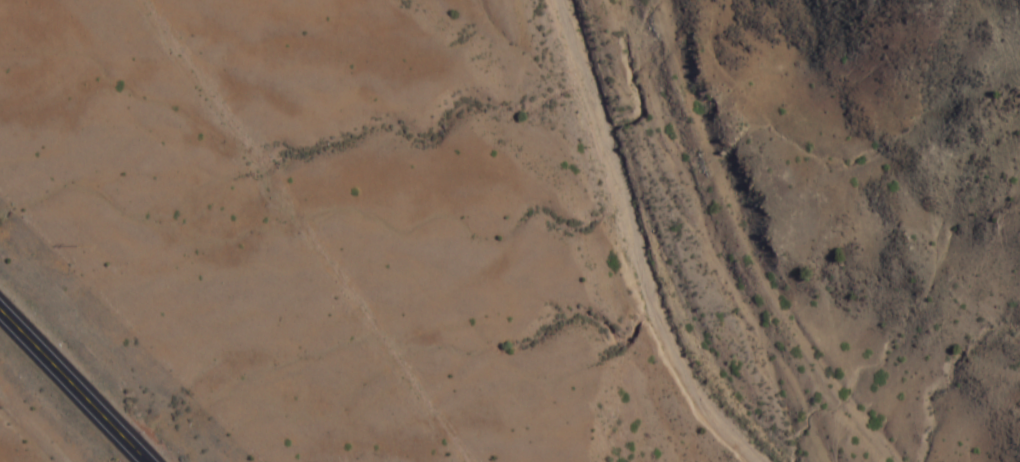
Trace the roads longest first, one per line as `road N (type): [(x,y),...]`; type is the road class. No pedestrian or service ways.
road 1 (primary): [(153,461),(0,307)]

